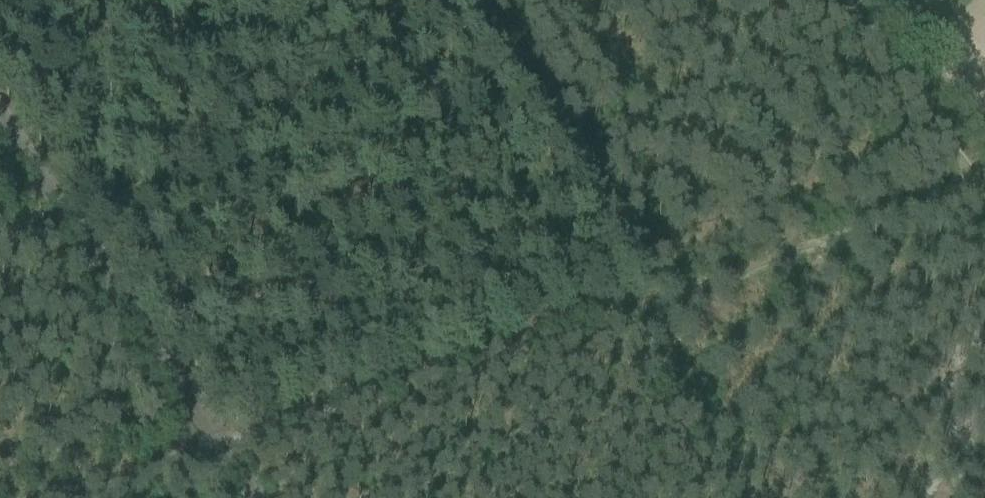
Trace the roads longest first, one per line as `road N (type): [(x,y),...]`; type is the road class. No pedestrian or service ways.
road 1 (track): [(984,185),(42,497)]
road 2 (track): [(0,123),(253,497)]
road 3 (track): [(984,178),(862,0)]

